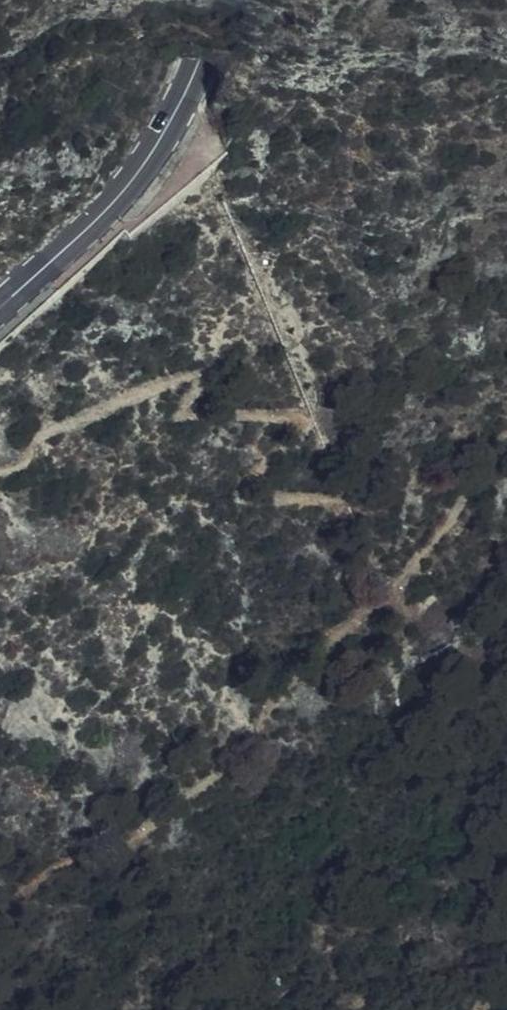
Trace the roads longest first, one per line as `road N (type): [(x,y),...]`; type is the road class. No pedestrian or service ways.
road 1 (primary): [(0,305),(125,187),(187,87),(218,0)]

